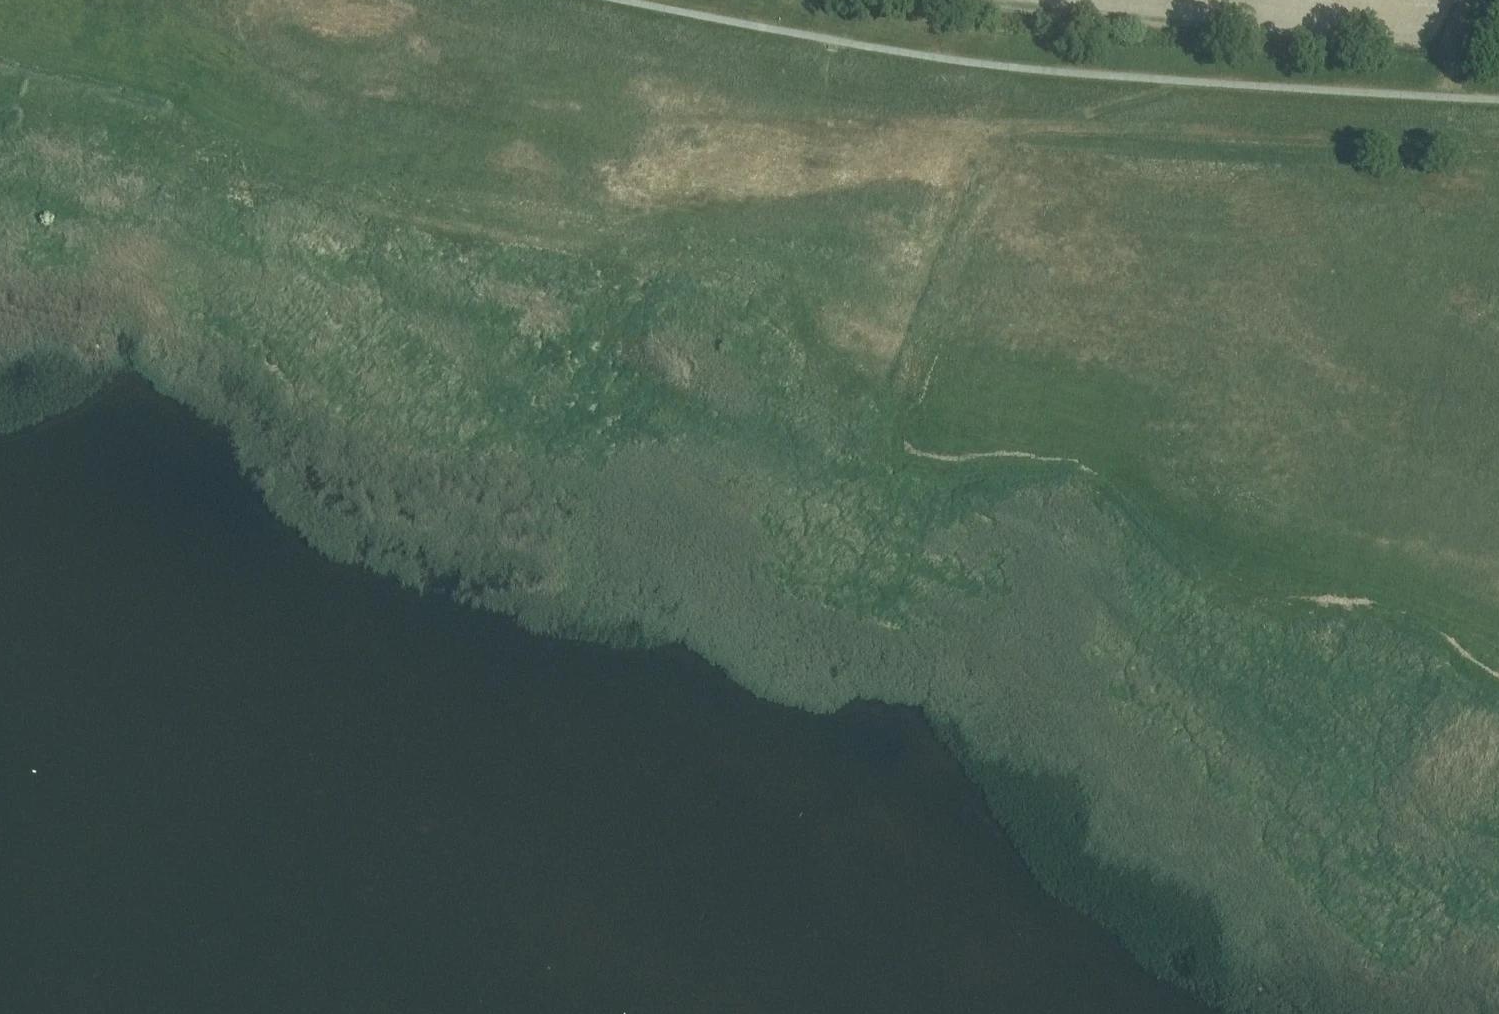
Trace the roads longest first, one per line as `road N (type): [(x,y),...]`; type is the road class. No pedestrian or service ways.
road 1 (track): [(1196,81),(1062,120),(992,123)]

